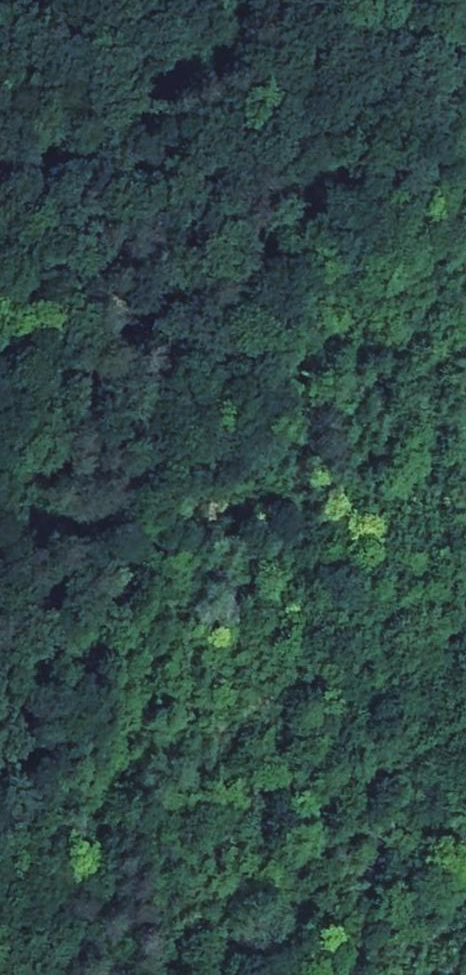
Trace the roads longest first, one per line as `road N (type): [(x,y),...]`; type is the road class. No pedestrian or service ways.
road 1 (track): [(388,0),(389,112),(358,185),(317,238),(209,423),(94,639),(37,869)]

